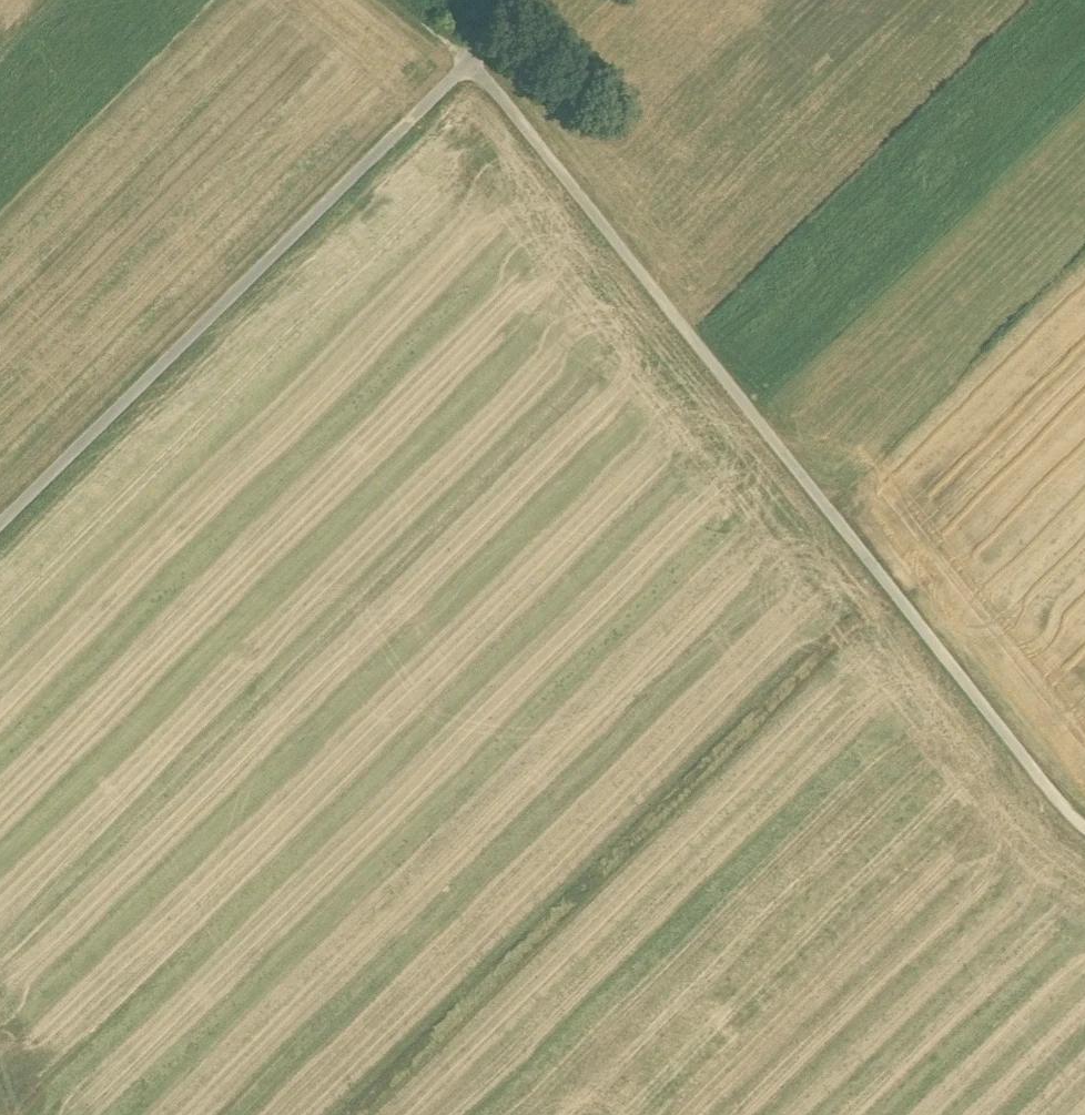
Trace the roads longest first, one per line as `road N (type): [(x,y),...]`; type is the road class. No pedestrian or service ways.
road 1 (track): [(1084,834),(790,481),(468,64)]
road 2 (track): [(0,527),(468,64)]

